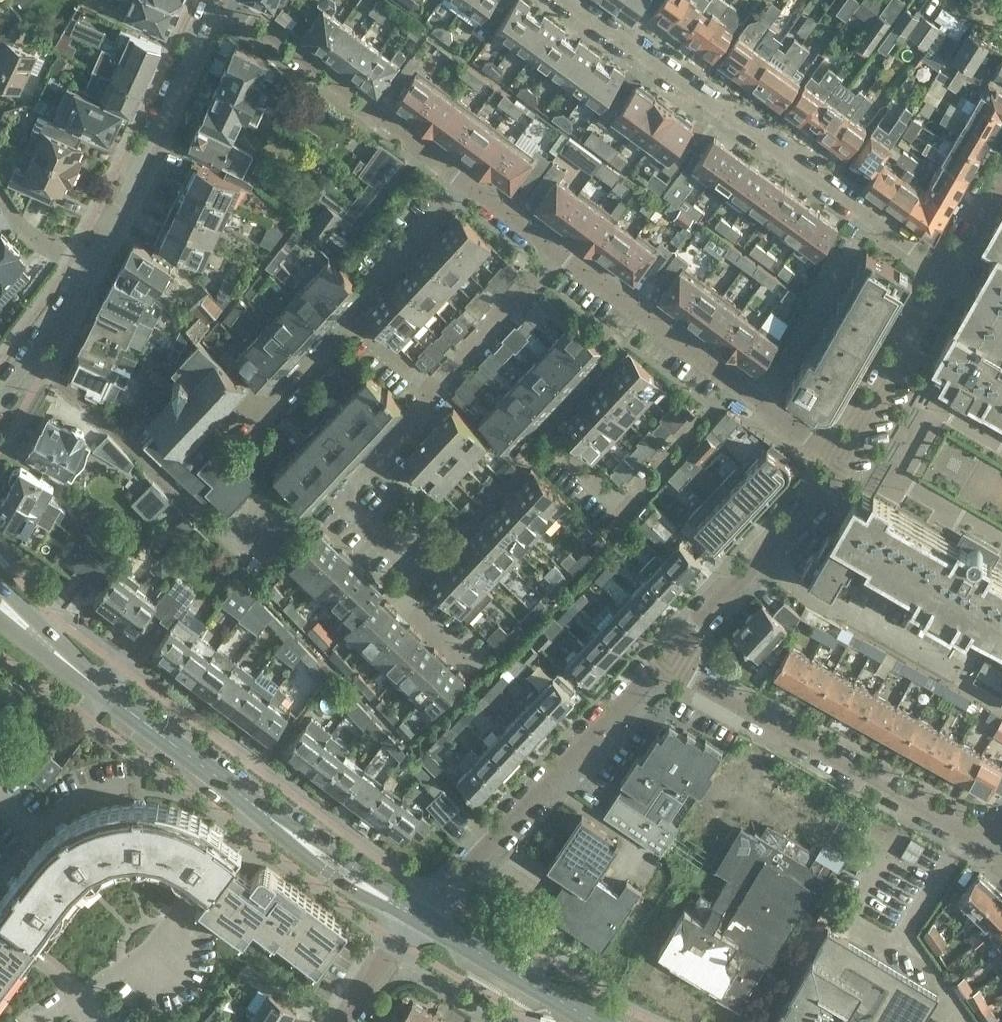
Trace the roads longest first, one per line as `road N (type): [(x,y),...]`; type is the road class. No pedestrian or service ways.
road 1 (residential): [(566,0),(868,217),(950,264)]
road 2 (residential): [(472,669),(406,606),(410,569),(338,501),(420,414),(433,389)]
road 3 (residential): [(993,846),(666,662)]
road 4 (residential): [(416,919),(666,662)]
road 5 (residential): [(222,0),(470,184)]
road 6 (tertiary): [(214,0),(85,267)]
road 7 (secondary): [(252,813),(29,629)]
road 8 (residential): [(666,662),(846,455)]
road 9 (residential): [(68,1002),(151,948),(252,813)]
road 10 (residential): [(733,383),(558,253)]
road 11 (secondary): [(588,1021),(416,919)]
road 12 (secondary): [(416,919),(252,813)]
road 13 (residential): [(433,389),(558,253)]
road 14 (residential): [(238,446),(356,321)]
road 15 (residential): [(620,509),(733,383)]
road 16 (tertiary): [(85,267),(0,397)]
road 17 (residential): [(0,861),(50,812),(126,789)]
road 18 (residential): [(370,287),(470,184)]
road 19 (residential): [(846,455),(733,383)]
road 20 (residential): [(846,455),(907,343)]
road 21 (residential): [(416,919),(344,1021)]

